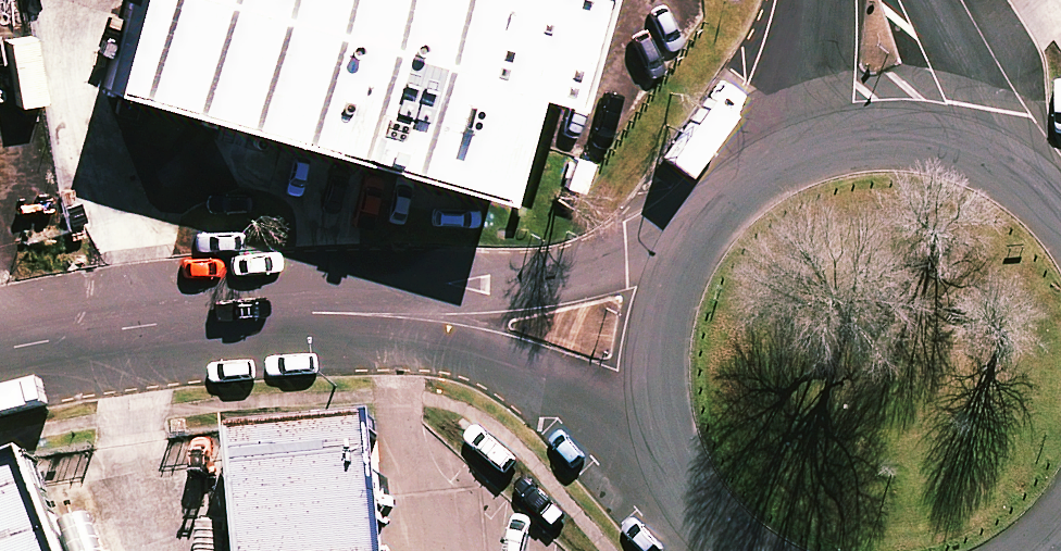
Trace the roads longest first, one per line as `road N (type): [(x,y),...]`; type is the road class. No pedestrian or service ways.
road 1 (unclassified): [(301,314),(367,288),(506,284),(627,255),(699,211)]
road 2 (unclassified): [(652,447),(544,373),(301,314)]
road 3 (unclassified): [(0,351),(173,322),(301,314)]
road 4 (unclassified): [(757,158),(803,136),(866,123),(929,123),(1014,153)]
road 5 (unclassified): [(652,447),(648,345),(663,278),(699,211)]
road 6 (residential): [(932,0),(1014,153)]
road 7 (residential): [(757,158),(802,64),(815,0)]
road 8 (unclassified): [(718,550),(676,499),(652,447)]

